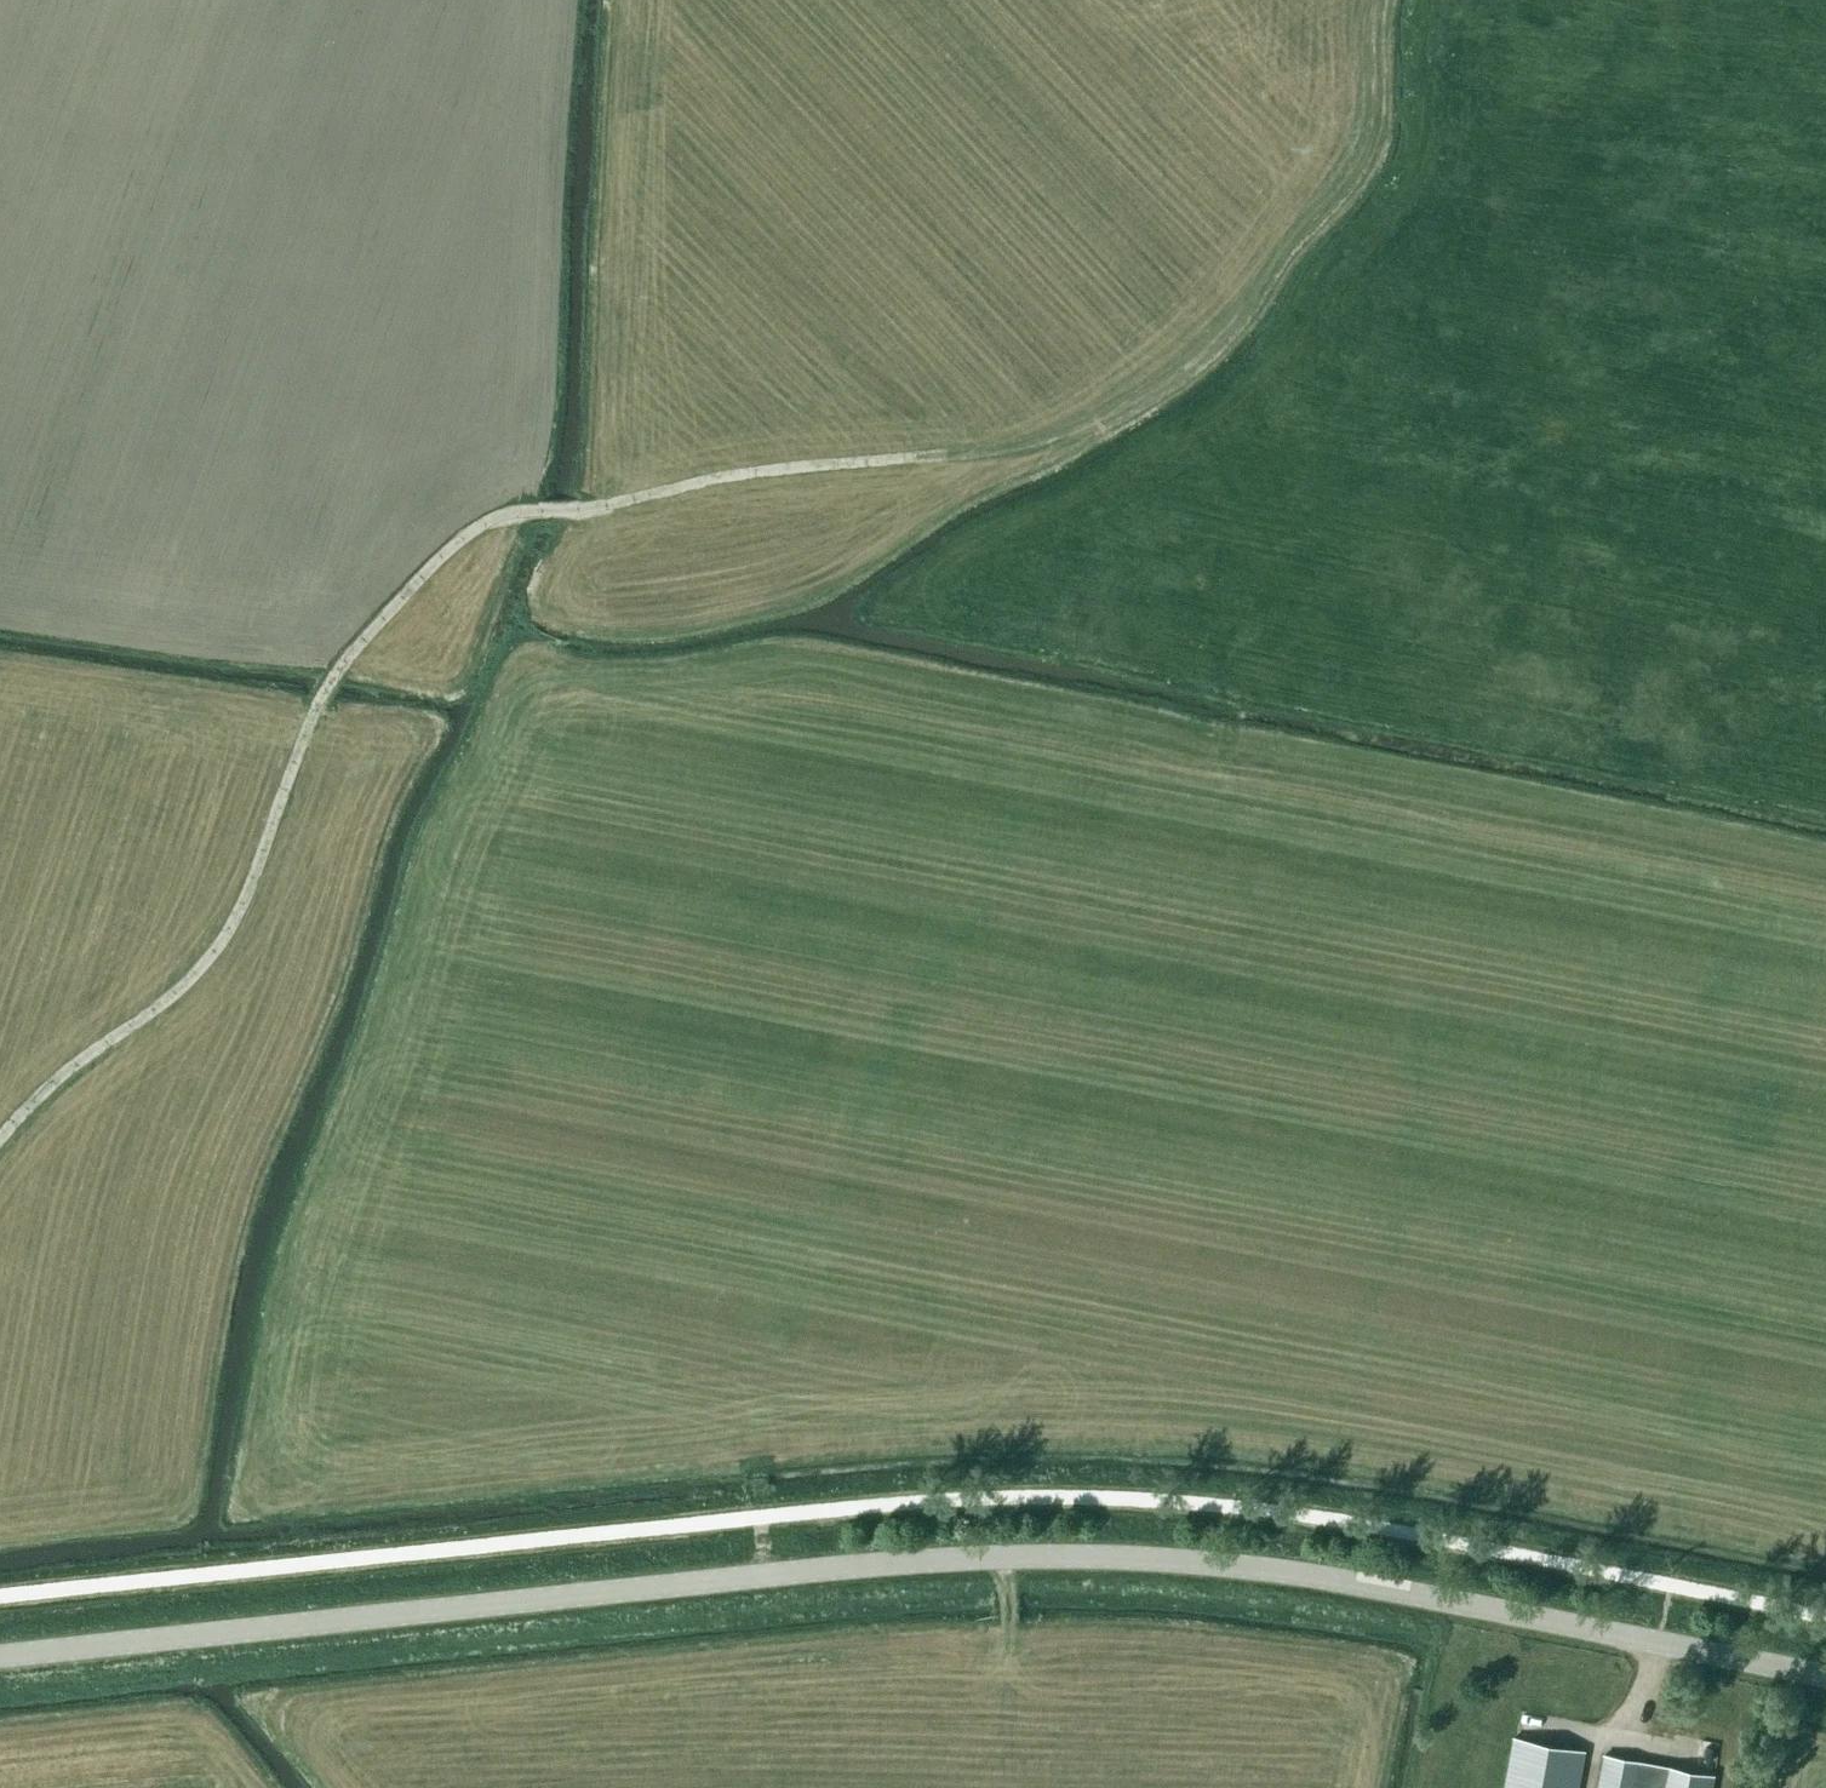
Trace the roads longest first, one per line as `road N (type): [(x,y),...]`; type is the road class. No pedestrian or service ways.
road 1 (track): [(0,1141),(77,1062),(169,999),(234,921),(334,674),(467,534),(503,511),(594,510),(702,483),(1001,440),(1114,395),(1201,334),(1324,187),(1353,126),(1367,0)]
road 2 (tertiary): [(0,1654),(895,1561),(1081,1554),(1317,1575),(1825,1677)]

